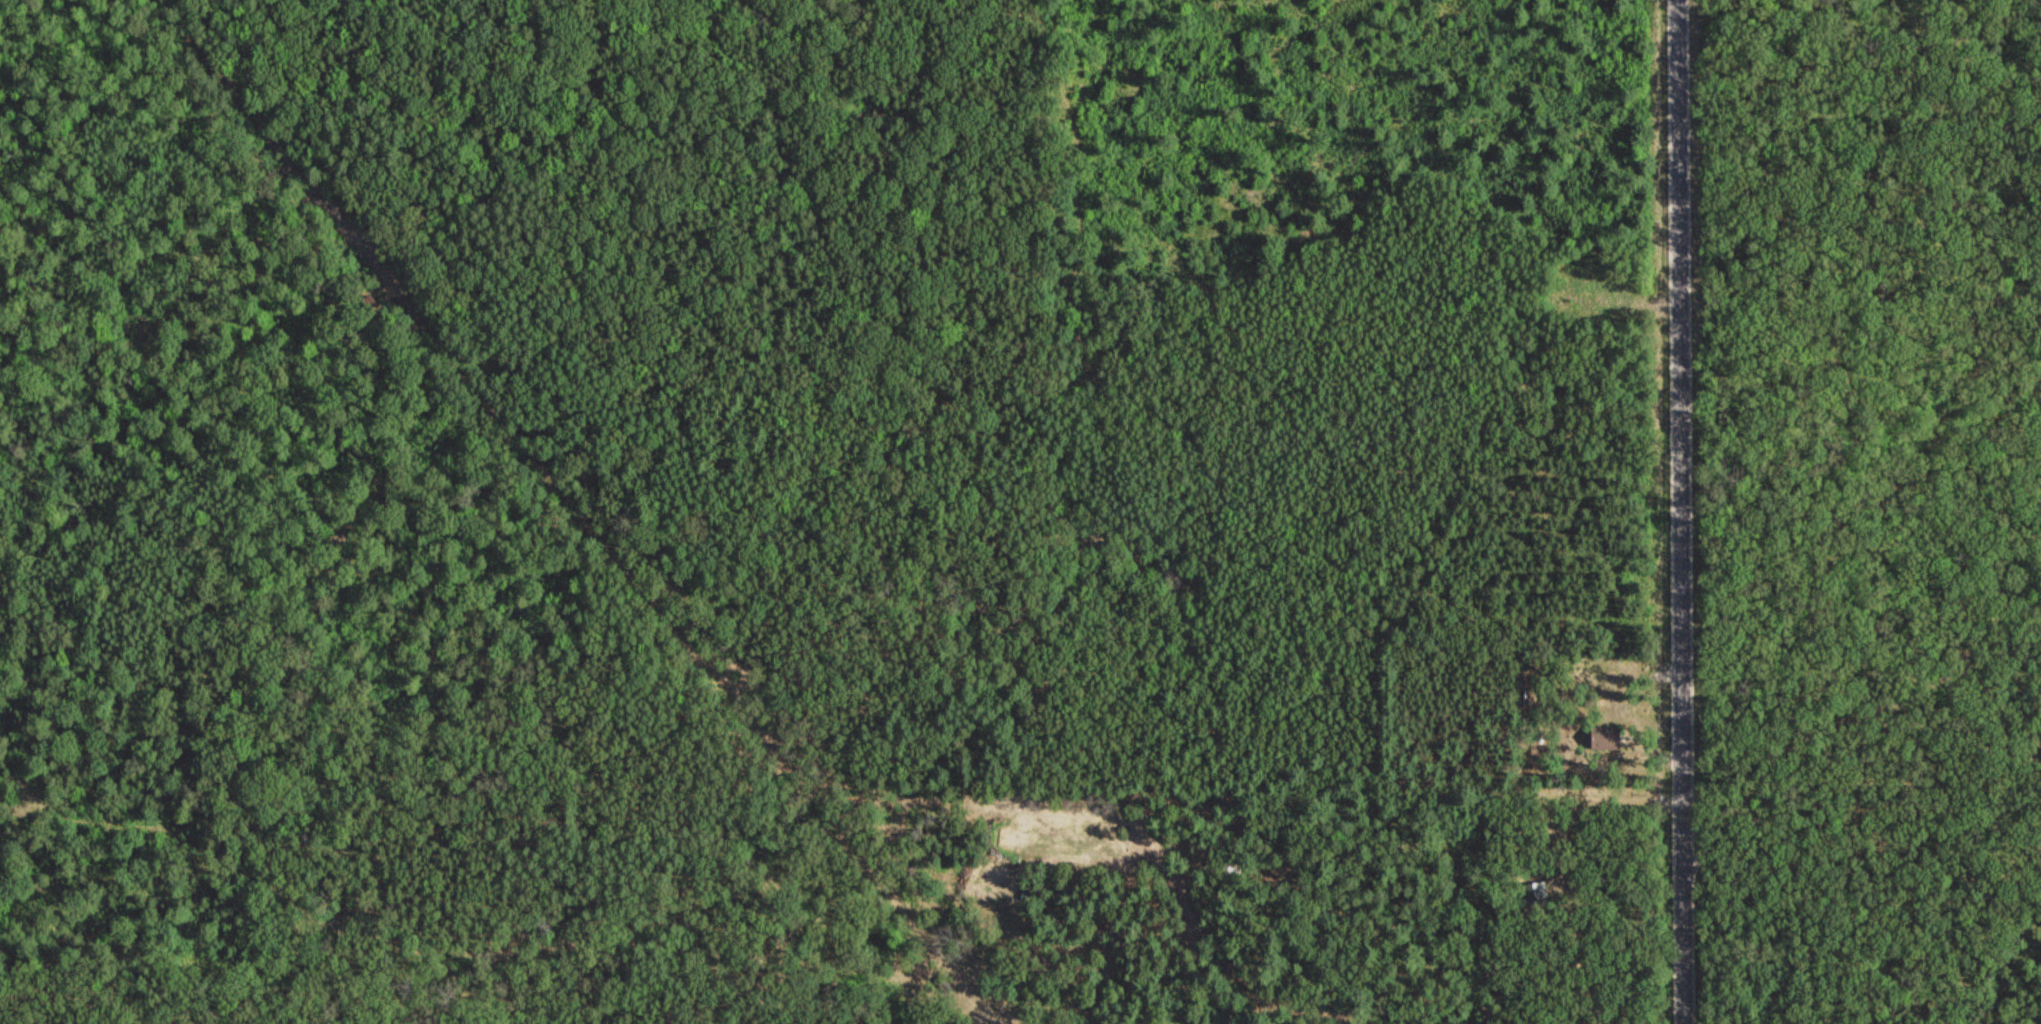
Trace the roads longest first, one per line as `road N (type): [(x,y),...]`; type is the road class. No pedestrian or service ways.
road 1 (tertiary): [(1688,1023),(1682,0)]

